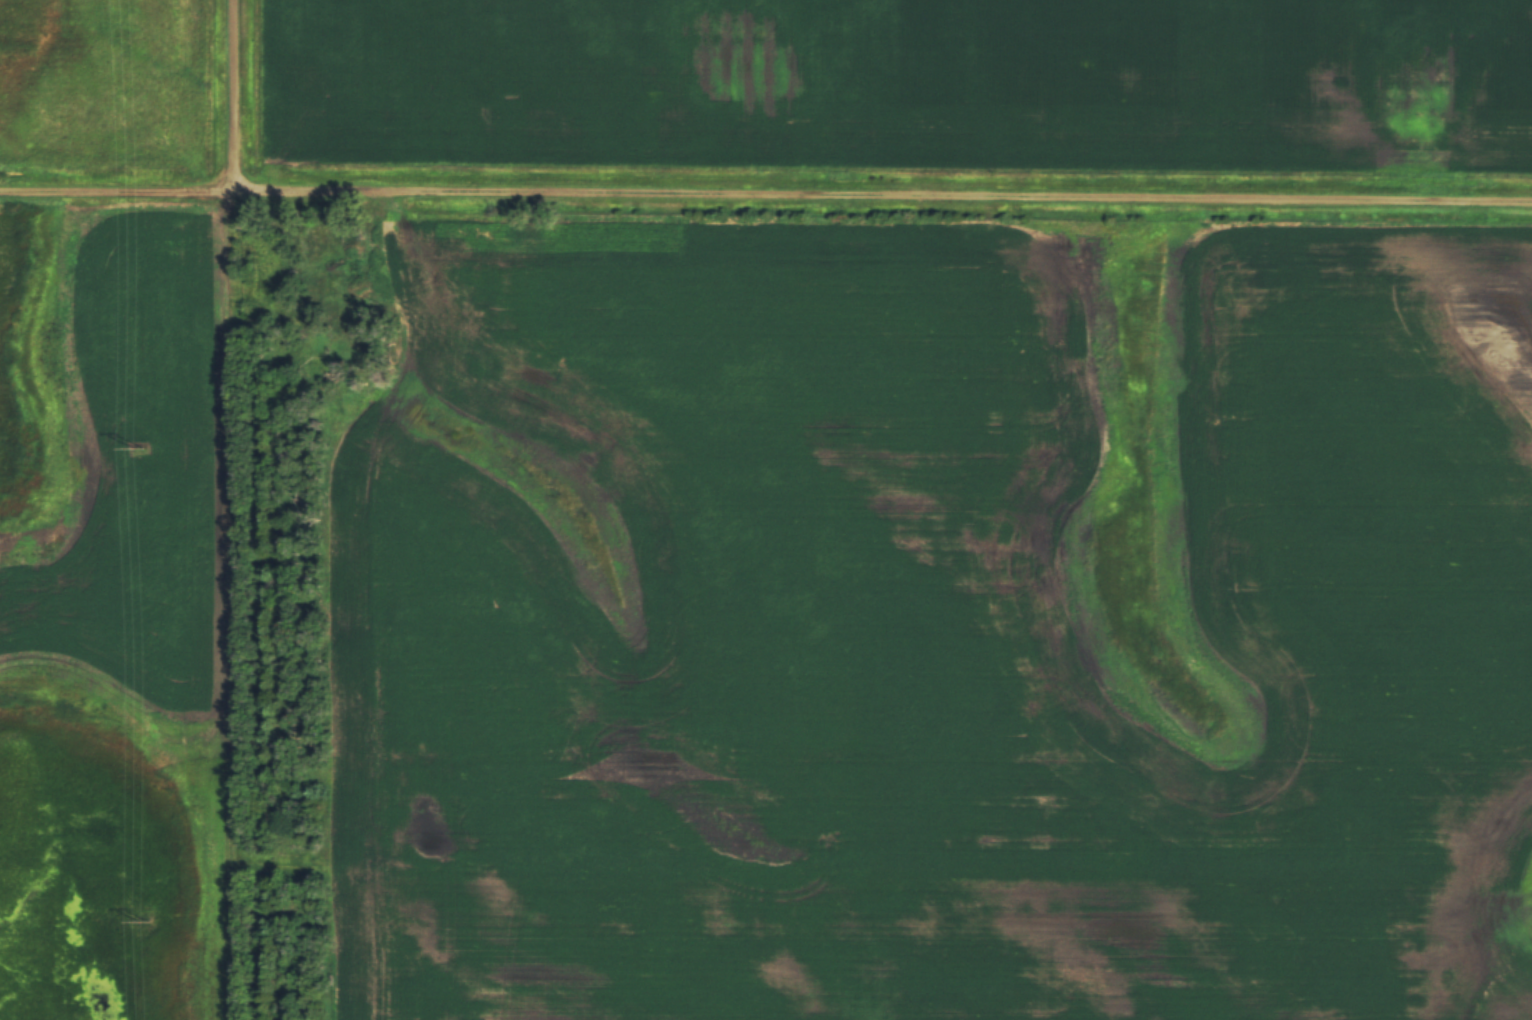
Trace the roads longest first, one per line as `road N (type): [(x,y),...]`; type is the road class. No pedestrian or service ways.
road 1 (residential): [(1531,204),(240,192)]
road 2 (track): [(242,1019),(240,0)]
road 3 (residential): [(0,195),(240,192)]

